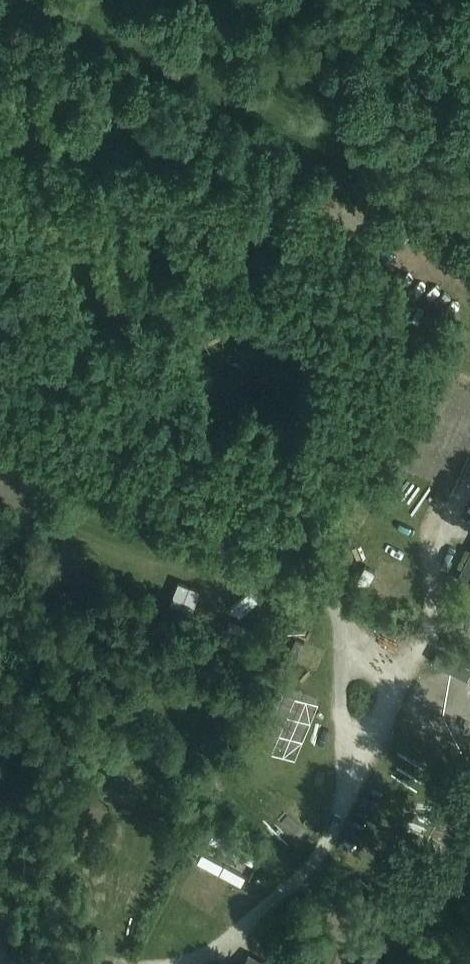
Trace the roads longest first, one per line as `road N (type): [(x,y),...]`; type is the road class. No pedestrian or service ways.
road 1 (track): [(469,211),(56,0)]

